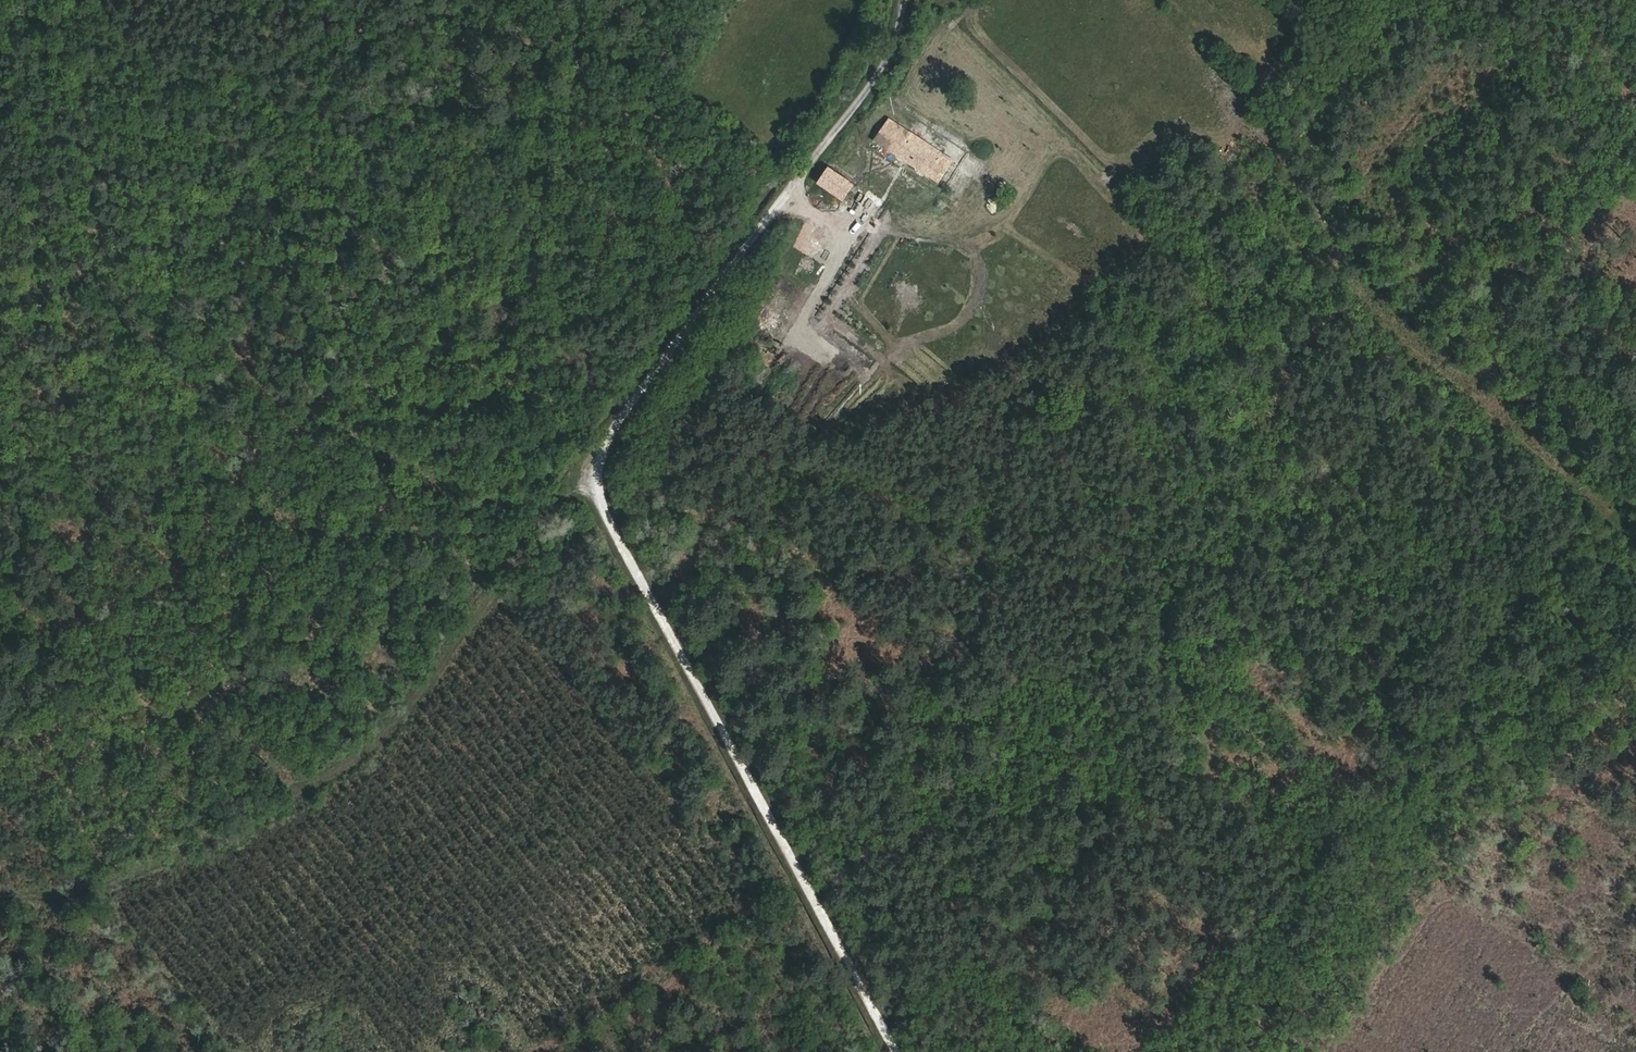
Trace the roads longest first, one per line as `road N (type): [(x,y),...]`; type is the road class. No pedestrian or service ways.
road 1 (unclassified): [(901,0),(899,44),(588,483),(892,1051)]
road 2 (track): [(588,483),(438,678),(196,826),(0,888)]

